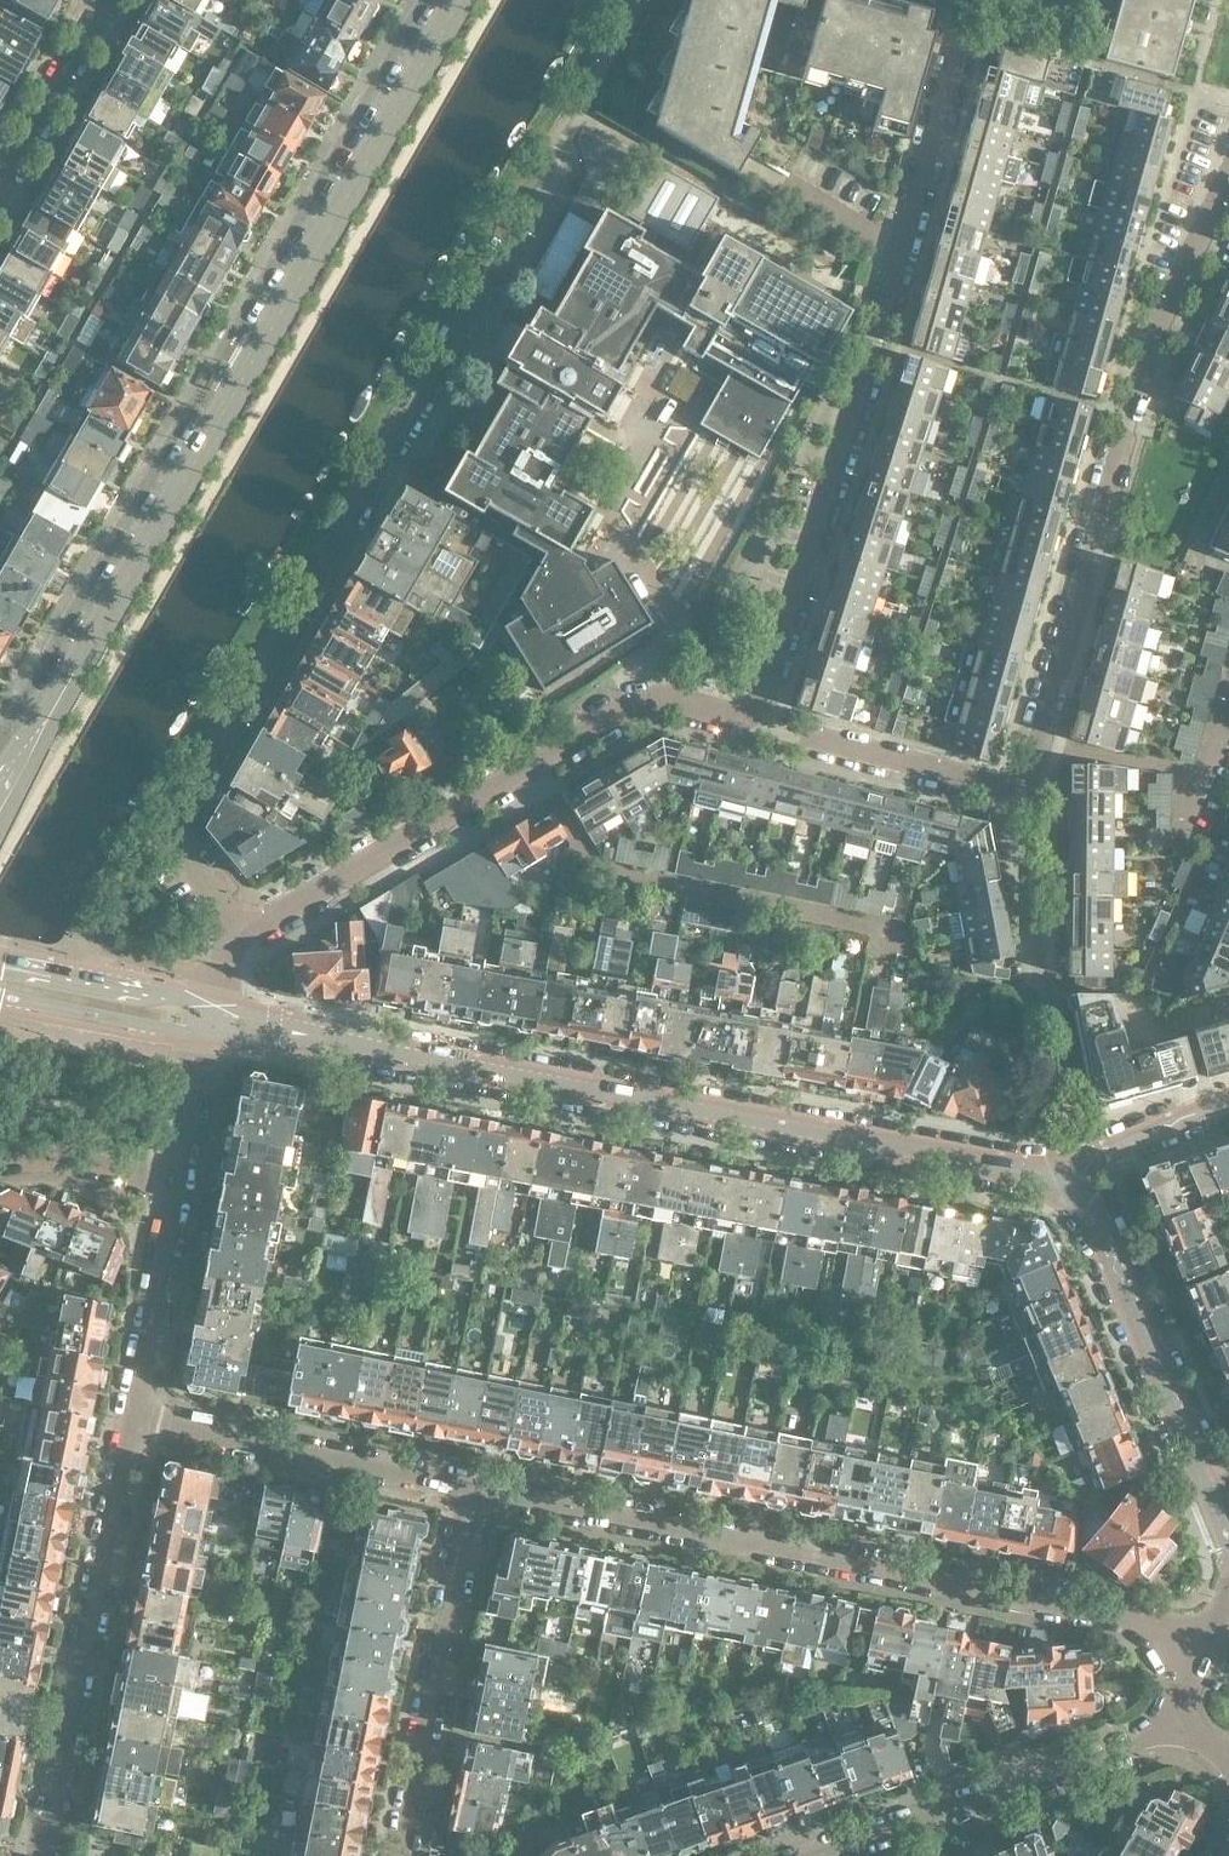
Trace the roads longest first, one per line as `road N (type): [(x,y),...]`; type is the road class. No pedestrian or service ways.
road 1 (secondary): [(0,809),(456,0)]
road 2 (residential): [(233,936),(181,855),(177,824),(522,241)]
road 3 (residential): [(754,713),(876,356),(984,0)]
road 4 (tertiary): [(1082,1179),(348,1040)]
road 5 (residential): [(1206,1644),(477,1492)]
road 6 (residential): [(1022,790),(1146,363),(1228,193)]
road 7 (residential): [(43,1855),(134,1411)]
road 8 (residential): [(818,1855),(1186,1735)]
road 9 (tertiary): [(1228,1526),(1082,1179)]
road 10 (residential): [(412,1855),(477,1492)]
road 11 (residential): [(477,1492),(134,1411)]
road 12 (residential): [(233,936),(535,766)]
road 13 (residential): [(1022,790),(754,713)]
road 14 (residential): [(754,713),(674,690),(535,766)]
road 15 (residential): [(134,1411),(171,1176)]
road 16 (residential): [(0,189),(109,0)]
road 17 (tertiary): [(208,1002),(0,965)]
road 18 (tertiary): [(0,997),(203,1033)]
road 19 (residential): [(171,1176),(22,1157),(0,1164)]
road 20 (residential): [(1228,1103),(1121,1146),(1082,1179)]
road 21 (residential): [(171,1176),(203,1033)]
road 22 (tertiary): [(203,1033),(348,1040)]
road 23 (tertiary): [(348,1040),(208,1002)]

